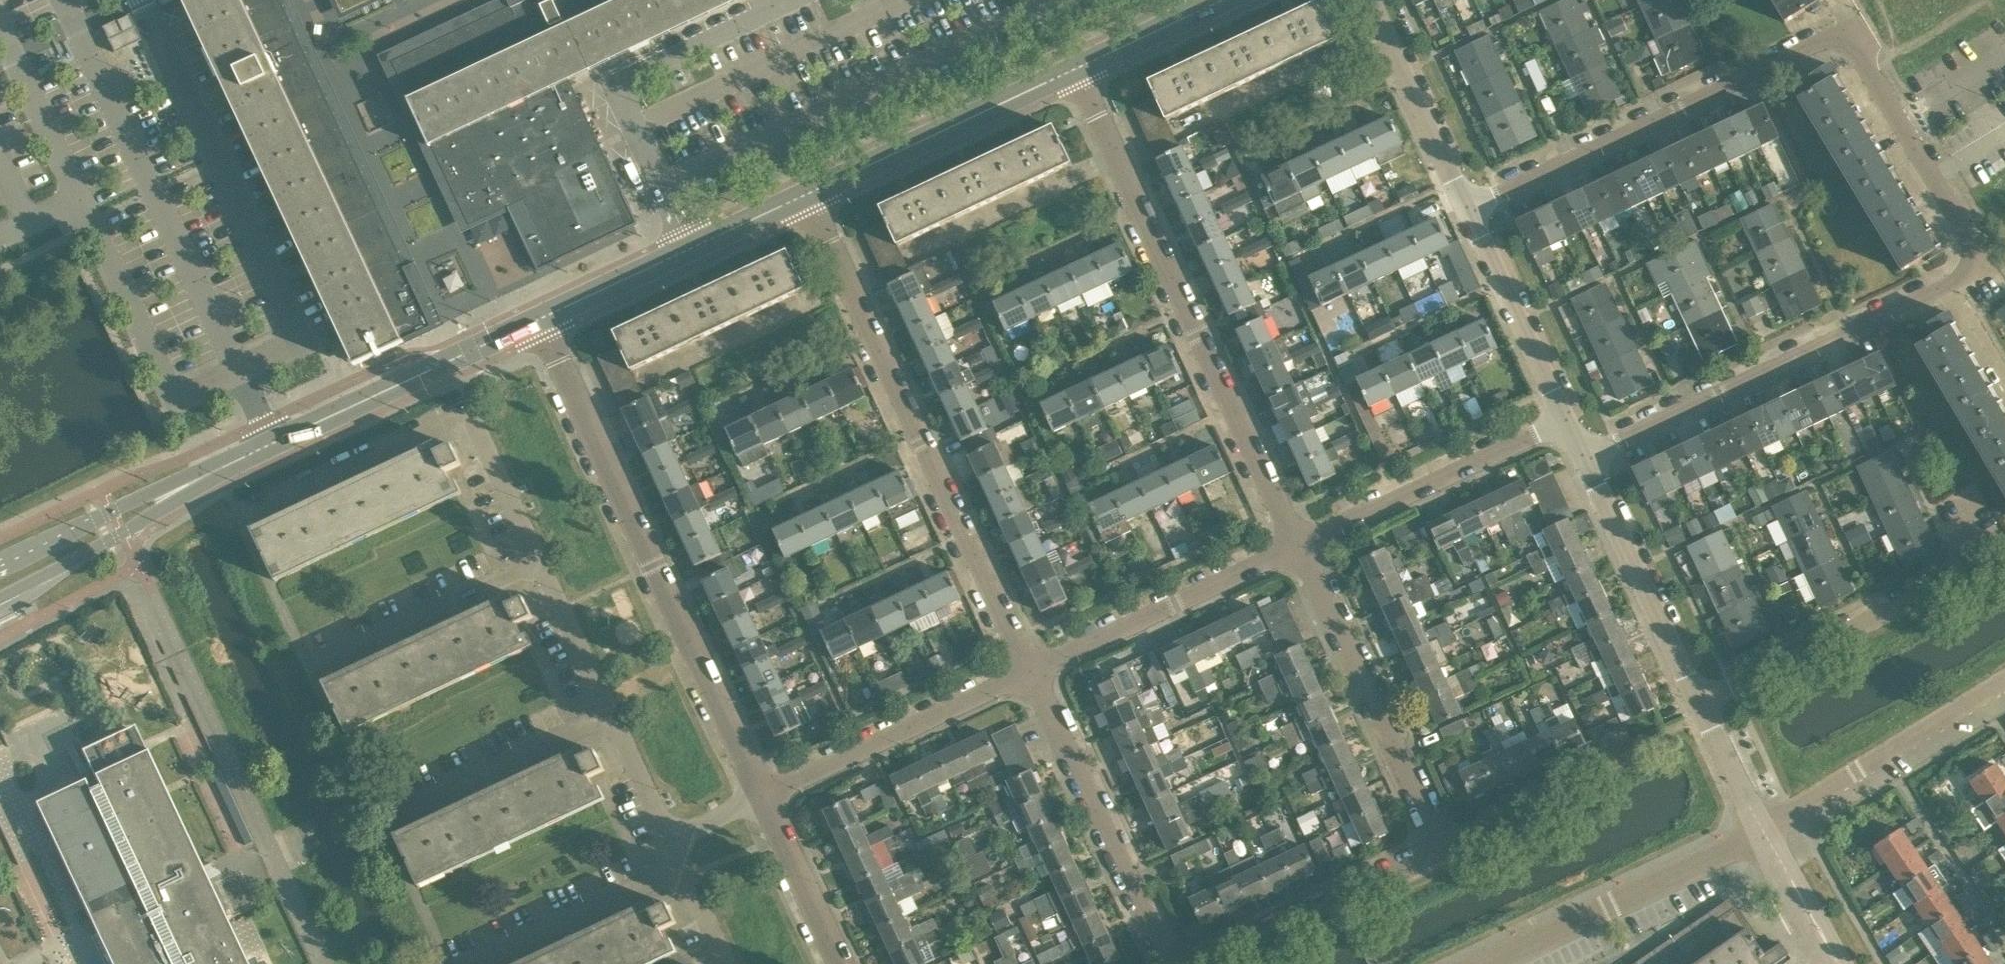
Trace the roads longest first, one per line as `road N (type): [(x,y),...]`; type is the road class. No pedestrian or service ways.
road 1 (residential): [(1467,204),(1853,26),(1956,215),(1964,278)]
road 2 (residential): [(1170,958),(1188,962),(1430,843),(1287,544)]
road 3 (residential): [(758,797),(647,571),(540,320)]
road 4 (residential): [(1027,670),(816,191)]
road 5 (residential): [(1287,544),(1074,69)]
road 6 (residential): [(1964,278),(1583,453)]
road 7 (residential): [(541,566),(466,416),(240,519)]
road 8 (residential): [(1700,703),(1980,565),(1952,504)]
road 9 (tertiary): [(234,461),(540,320)]
road 10 (residential): [(1170,958),(1027,670)]
road 11 (residential): [(1484,963),(1764,831)]
road 12 (residential): [(1287,544),(1566,416)]
road 13 (tertiary): [(540,320),(816,191)]
road 14 (residential): [(758,797),(1027,670)]
road 15 (residential): [(1027,670),(1287,544)]
road 16 (tertiary): [(816,191),(1074,69)]
road 17 (residential): [(1764,831),(2004,685)]
road 18 (residential): [(1700,703),(1583,453)]
road 19 (tertiary): [(0,598),(234,461)]
road 20 (tertiary): [(234,461),(0,564)]
road 21 (residential): [(313,675),(541,566)]
road 22 (residential): [(384,826),(609,719)]
road 23 (residential): [(1566,416),(1467,204)]
road 24 (residential): [(1467,204),(1371,0)]
road 25 (residential): [(477,963),(678,867)]
road 26 (residential): [(834,963),(758,797)]
road 27 (residential): [(609,719),(541,566)]
road 28 (tertiary): [(1074,69),(1223,0)]
road 29 (residential): [(1834,962),(1764,831)]
road 30 (residential): [(1764,831),(1700,703)]
road 31 (residential): [(665,838),(609,719)]

